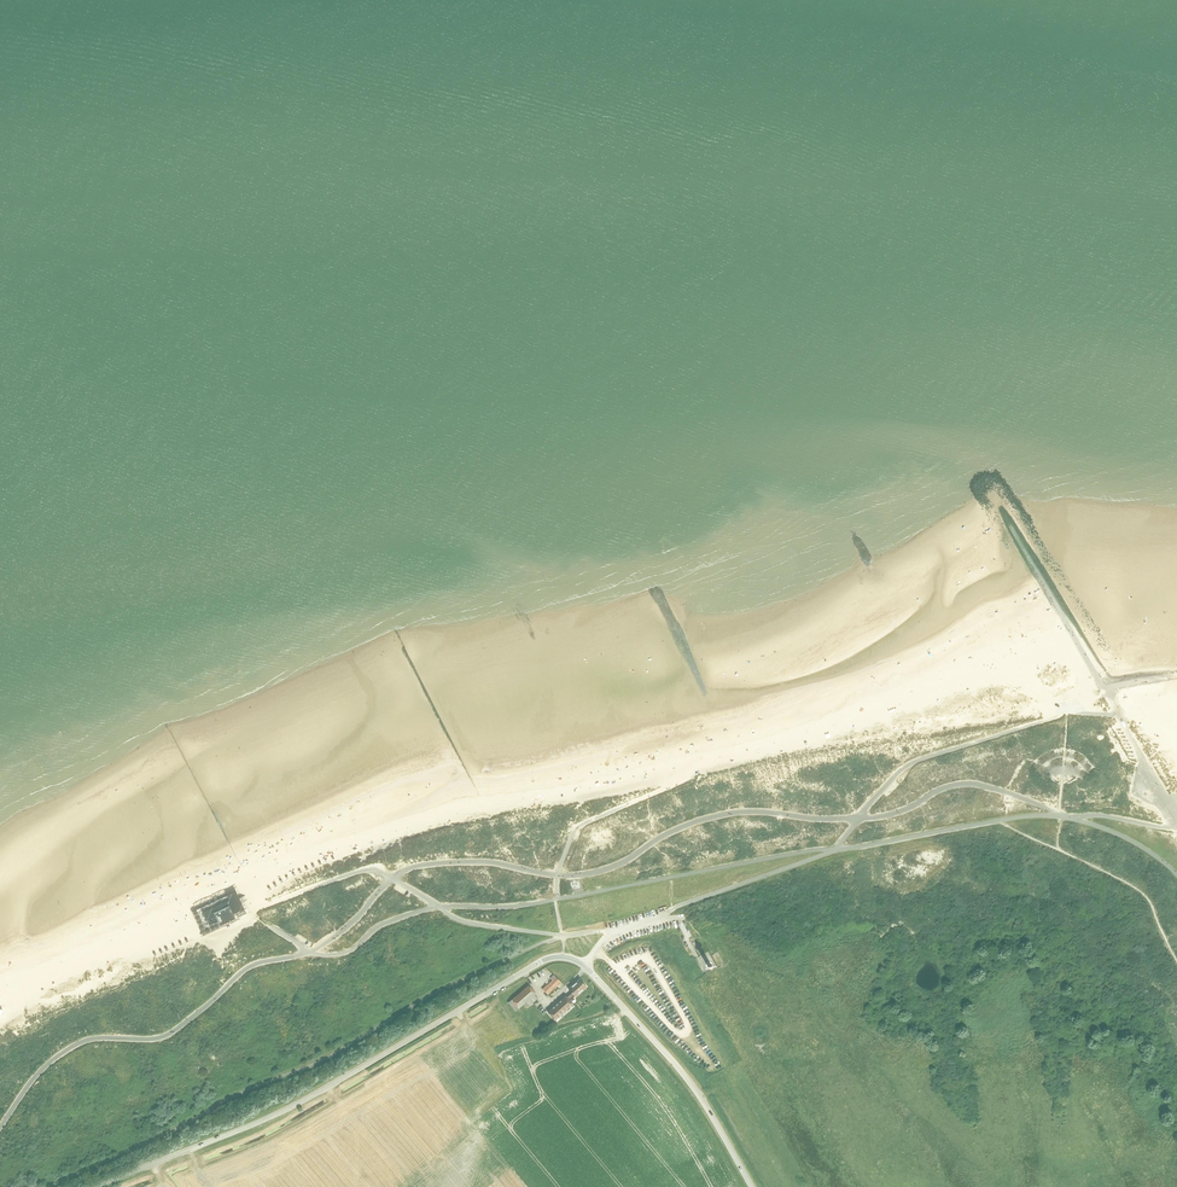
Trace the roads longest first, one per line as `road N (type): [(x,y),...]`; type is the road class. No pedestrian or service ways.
road 1 (tertiary): [(96,1186),(271,1117),(542,961),(583,965)]
road 2 (tertiary): [(752,1186),(688,1081),(583,965)]
road 3 (track): [(1055,717),(906,767),(835,850)]
road 4 (track): [(693,776),(577,828),(558,871),(557,899)]
road 5 (track): [(262,907),(369,870),(439,907)]
road 6 (track): [(633,986),(674,1030),(687,1030),(651,961)]

